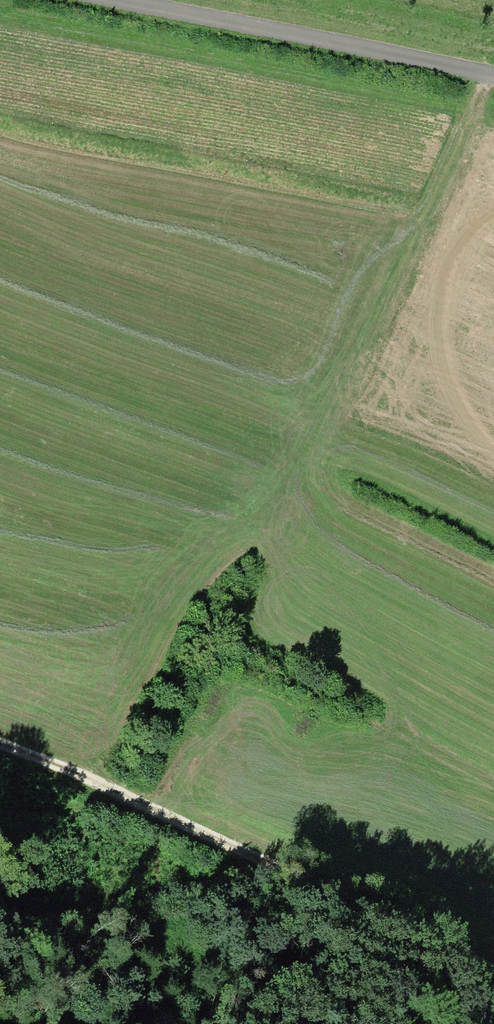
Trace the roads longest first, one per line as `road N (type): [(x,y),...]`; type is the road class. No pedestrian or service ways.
road 1 (track): [(0,747),(493,973)]
road 2 (track): [(247,554),(479,75)]
road 3 (track): [(109,0),(493,78)]

